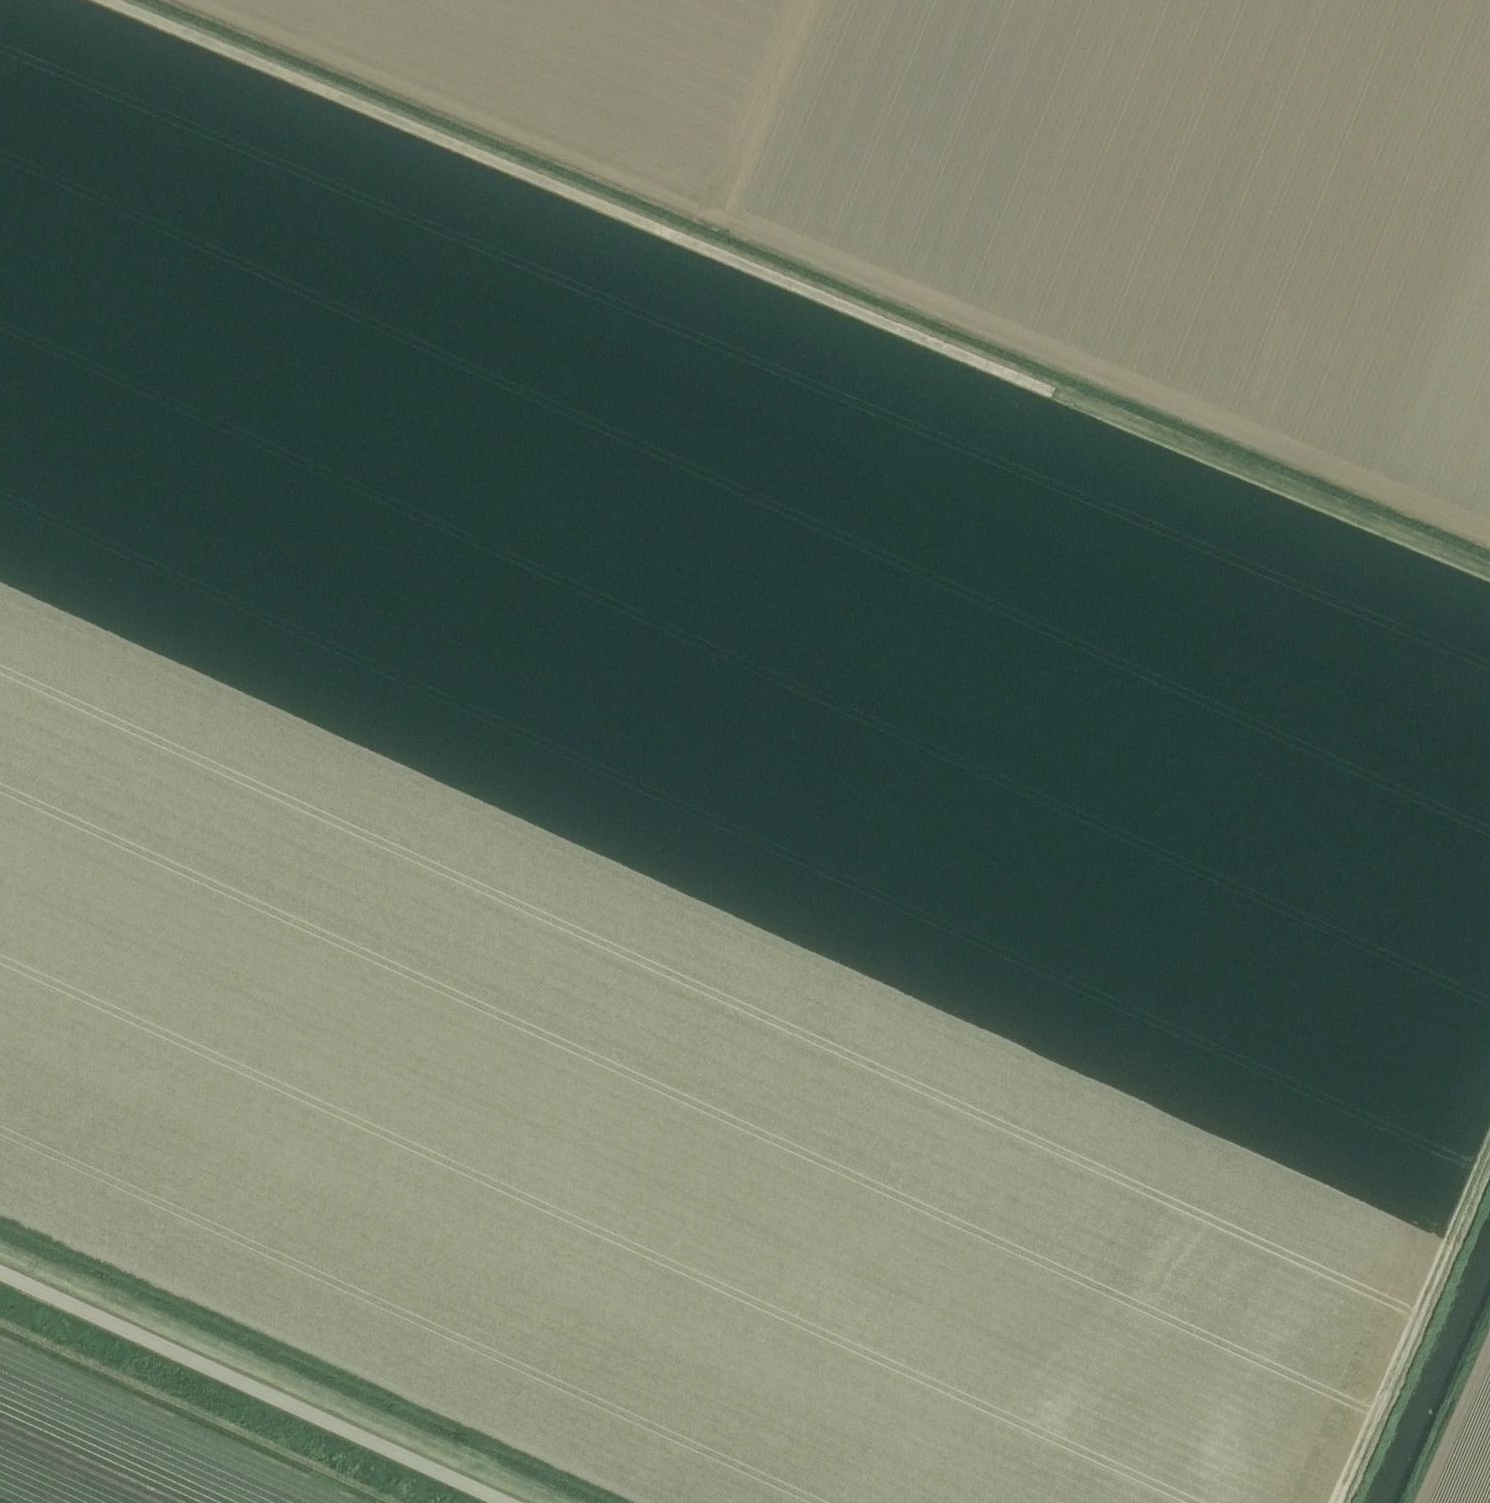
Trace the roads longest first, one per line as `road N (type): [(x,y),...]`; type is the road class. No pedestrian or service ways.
road 1 (unclassified): [(510,1502),(0,1272)]

